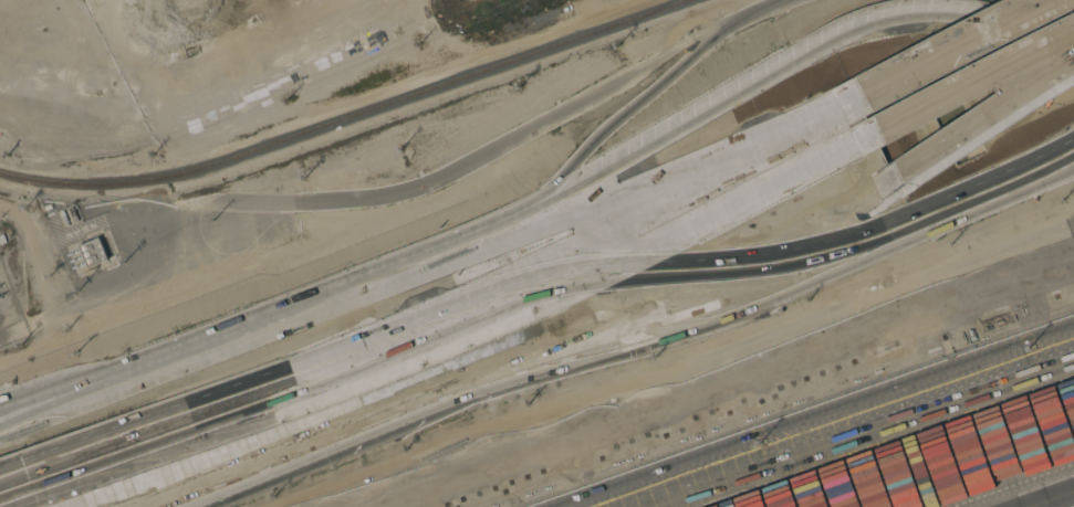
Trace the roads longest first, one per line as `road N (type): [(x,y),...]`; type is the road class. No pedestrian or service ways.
road 1 (motorway): [(1073,40),(959,14),(865,20),(441,254)]
road 2 (motorway): [(269,409),(546,299),(873,133)]
road 3 (motorway): [(856,98),(473,297),(289,371)]
road 4 (motorway): [(531,370),(722,315),(1073,171)]
road 5 (motorway): [(856,98),(441,254)]
road 6 (motorway): [(531,370),(723,292),(894,177)]
road 7 (motorway): [(185,506),(531,370)]
road 8 (motorway): [(441,254),(124,374)]
road 9 (motorway): [(289,371),(0,472)]
road 10 (motorway): [(0,502),(269,409)]
road 11 (motorway): [(873,133),(1073,31)]
road 12 (motorway): [(1050,0),(856,98)]
road 13 (motorway): [(894,177),(1073,58)]
road 14 (motorway): [(124,374),(0,429)]
road 15 (motorway): [(124,374),(0,420)]
road 16 (motorway): [(124,374),(0,406)]

